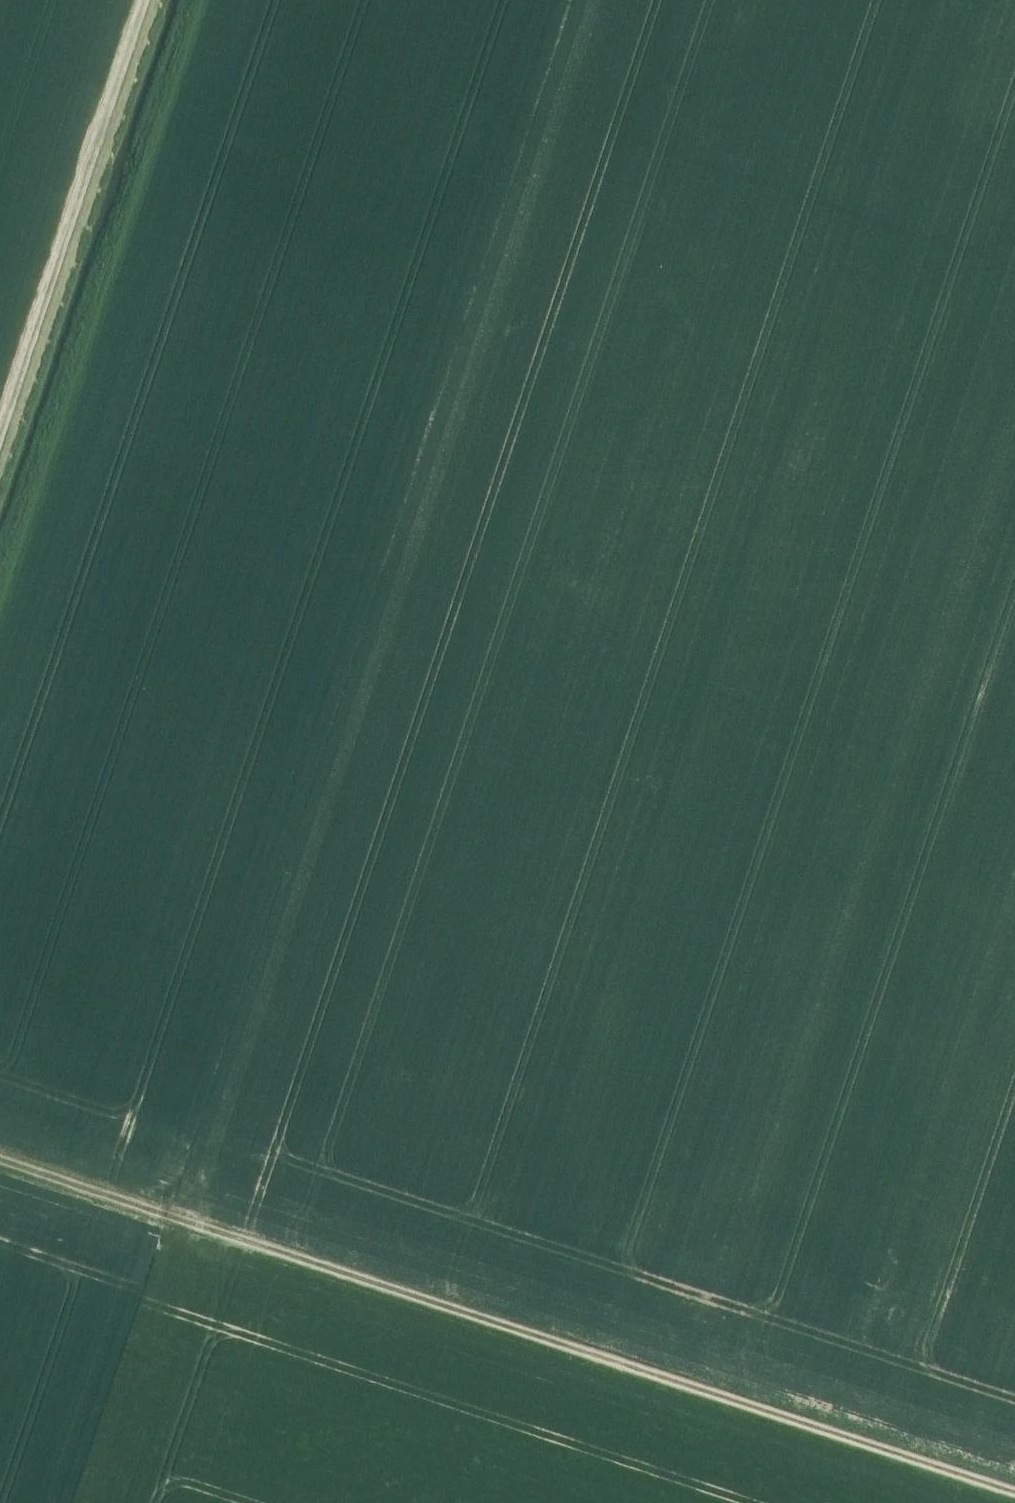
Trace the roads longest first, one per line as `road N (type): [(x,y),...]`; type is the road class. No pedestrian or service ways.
road 1 (track): [(1014,1494),(0,1162)]
road 2 (track): [(0,452),(149,0)]

